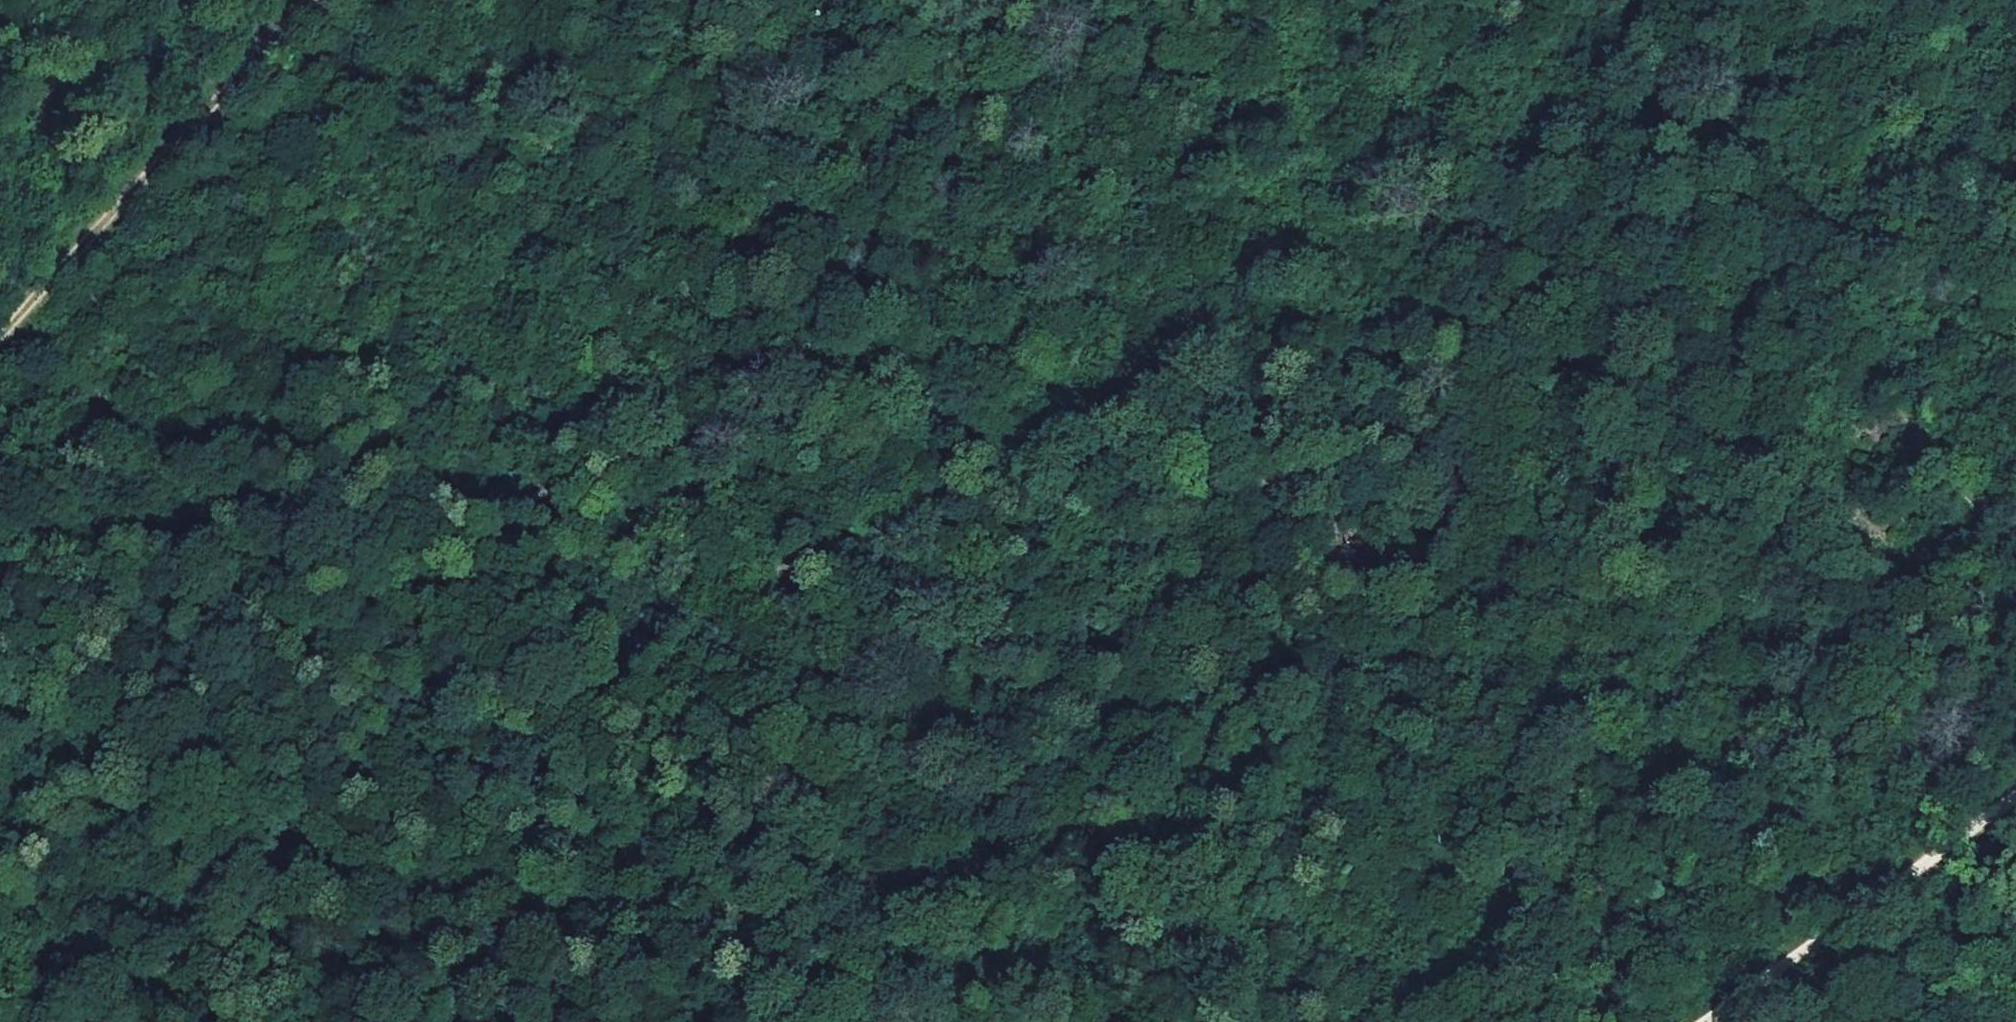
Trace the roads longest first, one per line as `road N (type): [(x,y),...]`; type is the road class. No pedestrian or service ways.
road 1 (track): [(2015,549),(1934,477),(1886,404),(1861,339),(1881,0)]
road 2 (track): [(0,342),(307,0)]
road 3 (track): [(1716,1021),(2015,813)]

